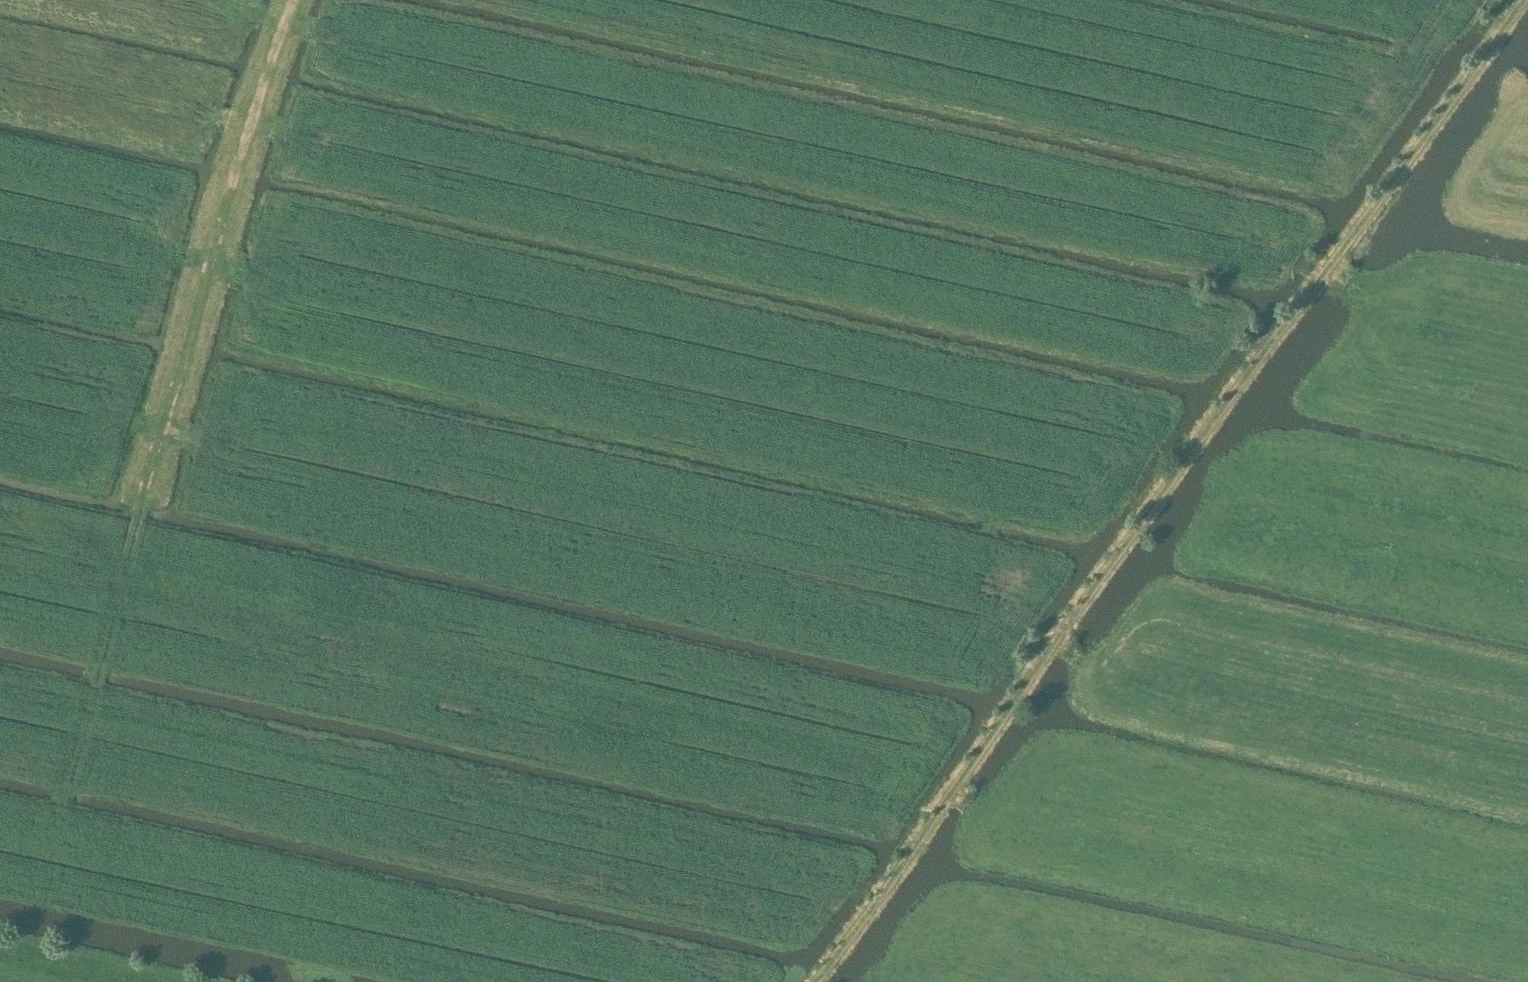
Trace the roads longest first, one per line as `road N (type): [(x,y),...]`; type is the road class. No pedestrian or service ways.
road 1 (track): [(814,981),(1523,0)]
road 2 (track): [(57,818),(132,526),(296,0)]

